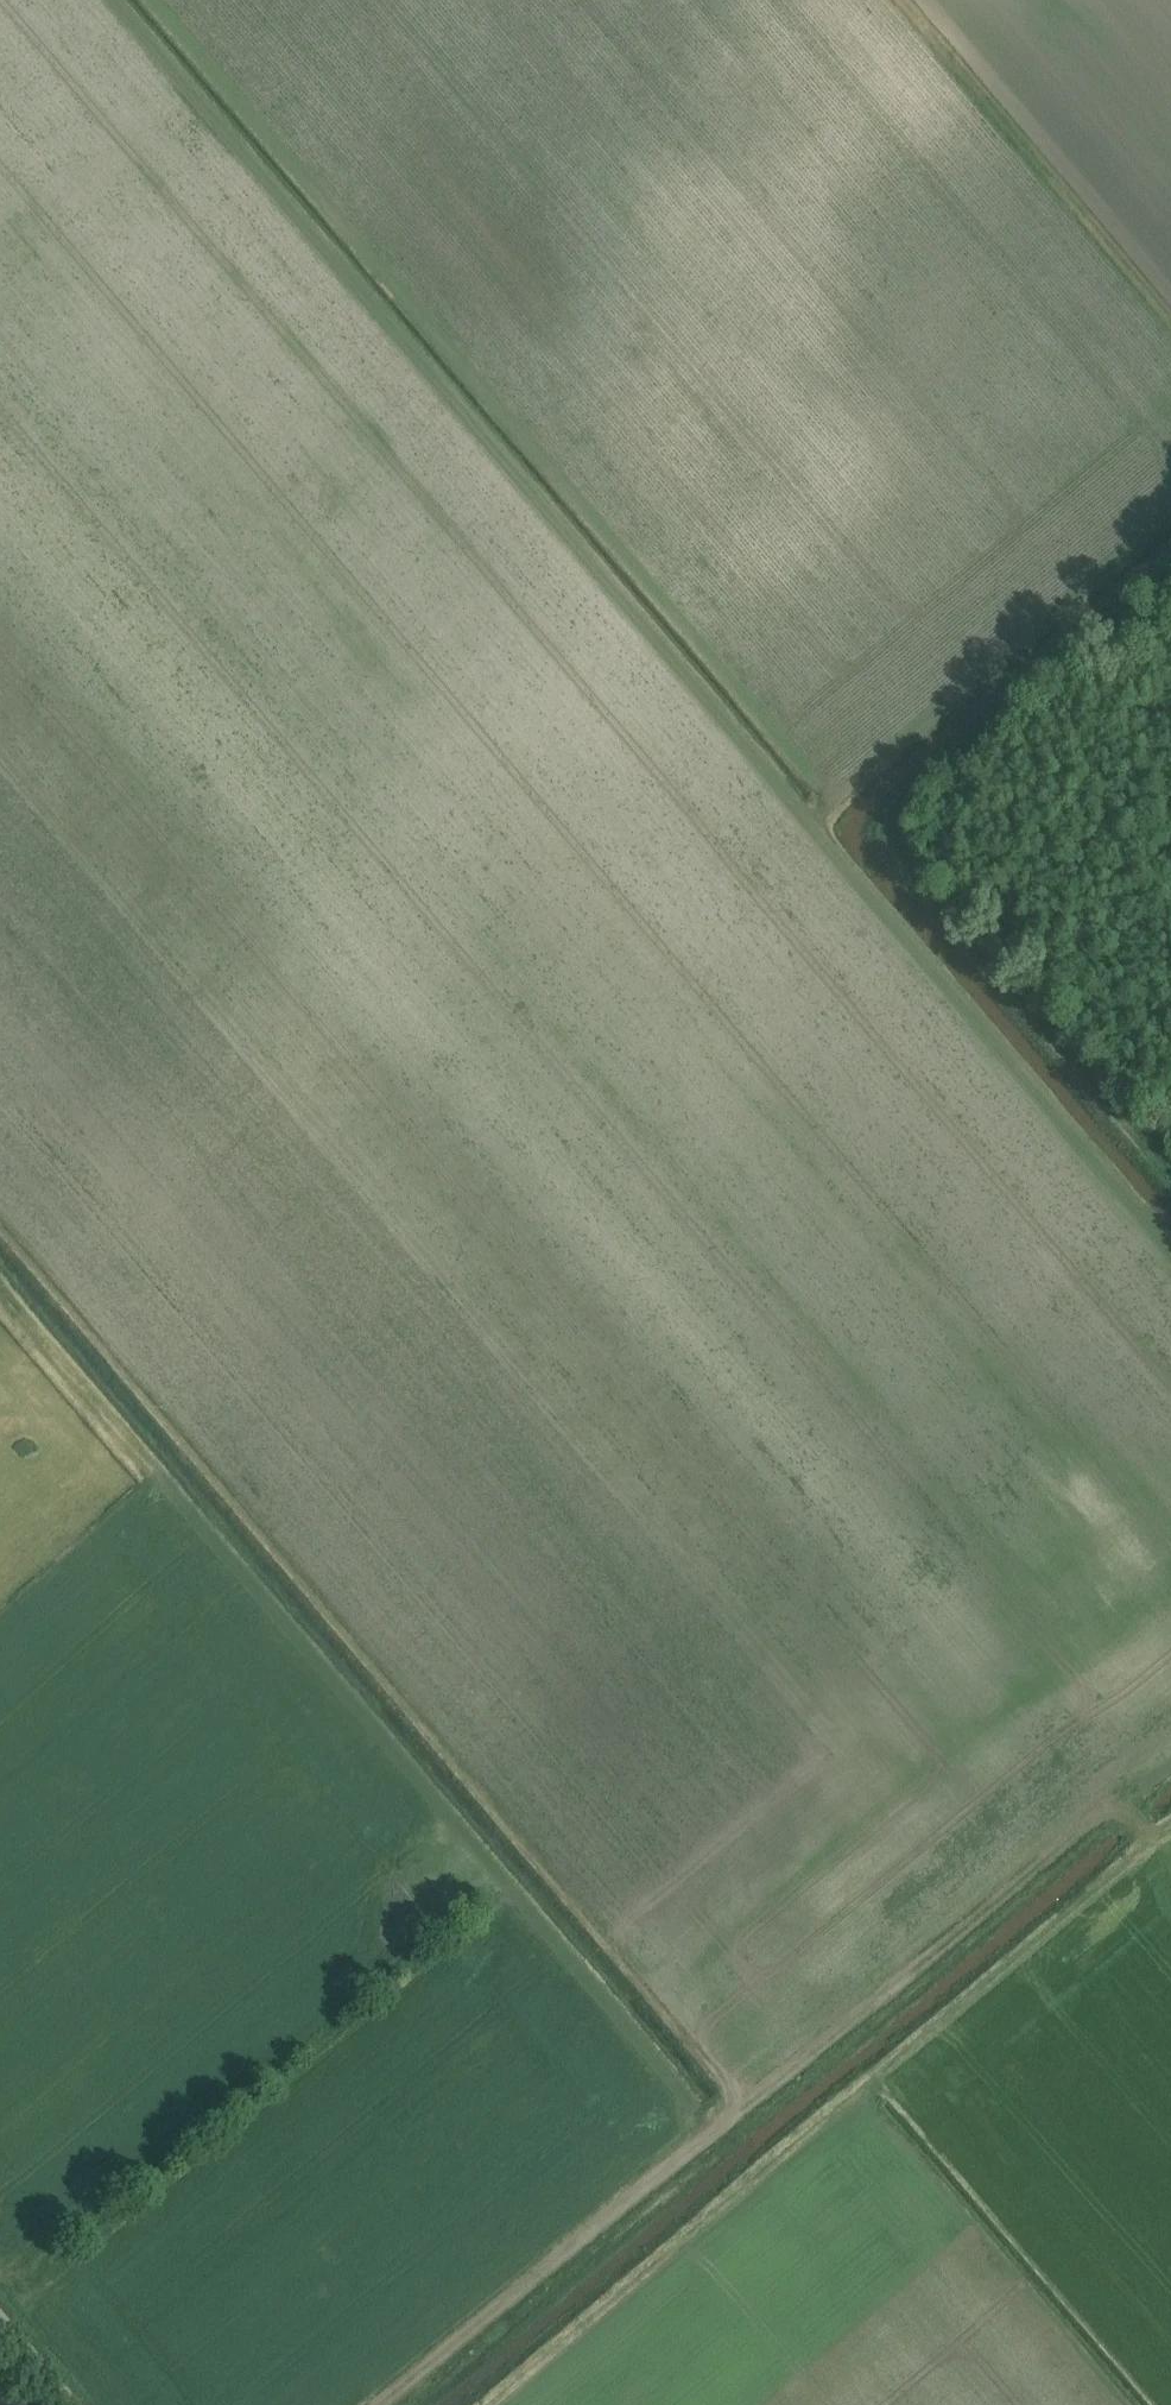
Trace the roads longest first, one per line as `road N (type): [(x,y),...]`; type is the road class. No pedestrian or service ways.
road 1 (track): [(1170,337),(890,0)]

